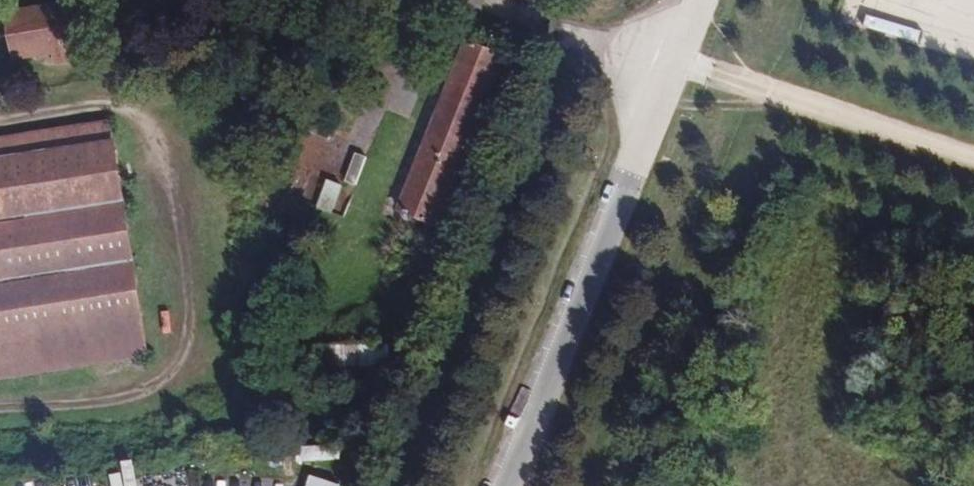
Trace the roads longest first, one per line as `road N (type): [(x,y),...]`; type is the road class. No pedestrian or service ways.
road 1 (unclassified): [(501,485),(674,63)]
road 2 (residential): [(674,63),(540,20)]

